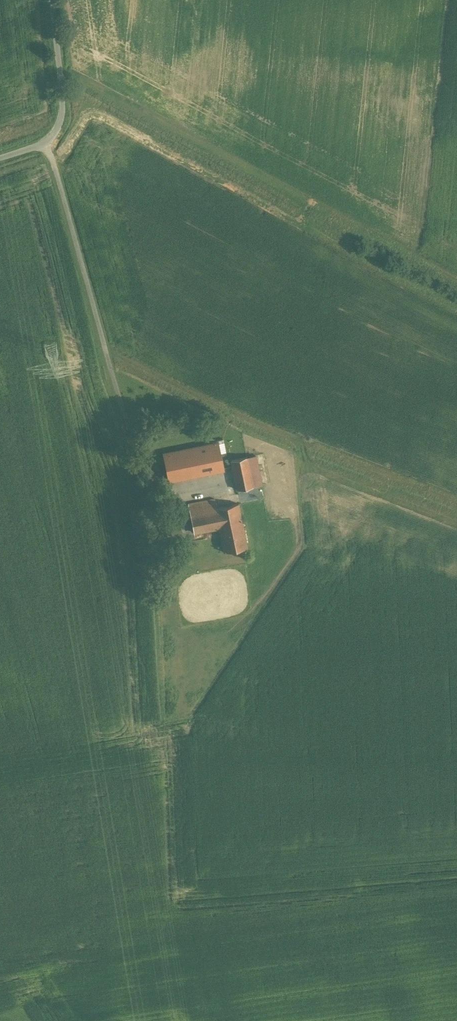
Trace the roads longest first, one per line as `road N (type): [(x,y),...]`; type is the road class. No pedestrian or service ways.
road 1 (unclassified): [(49,0),(58,126),(0,154)]

